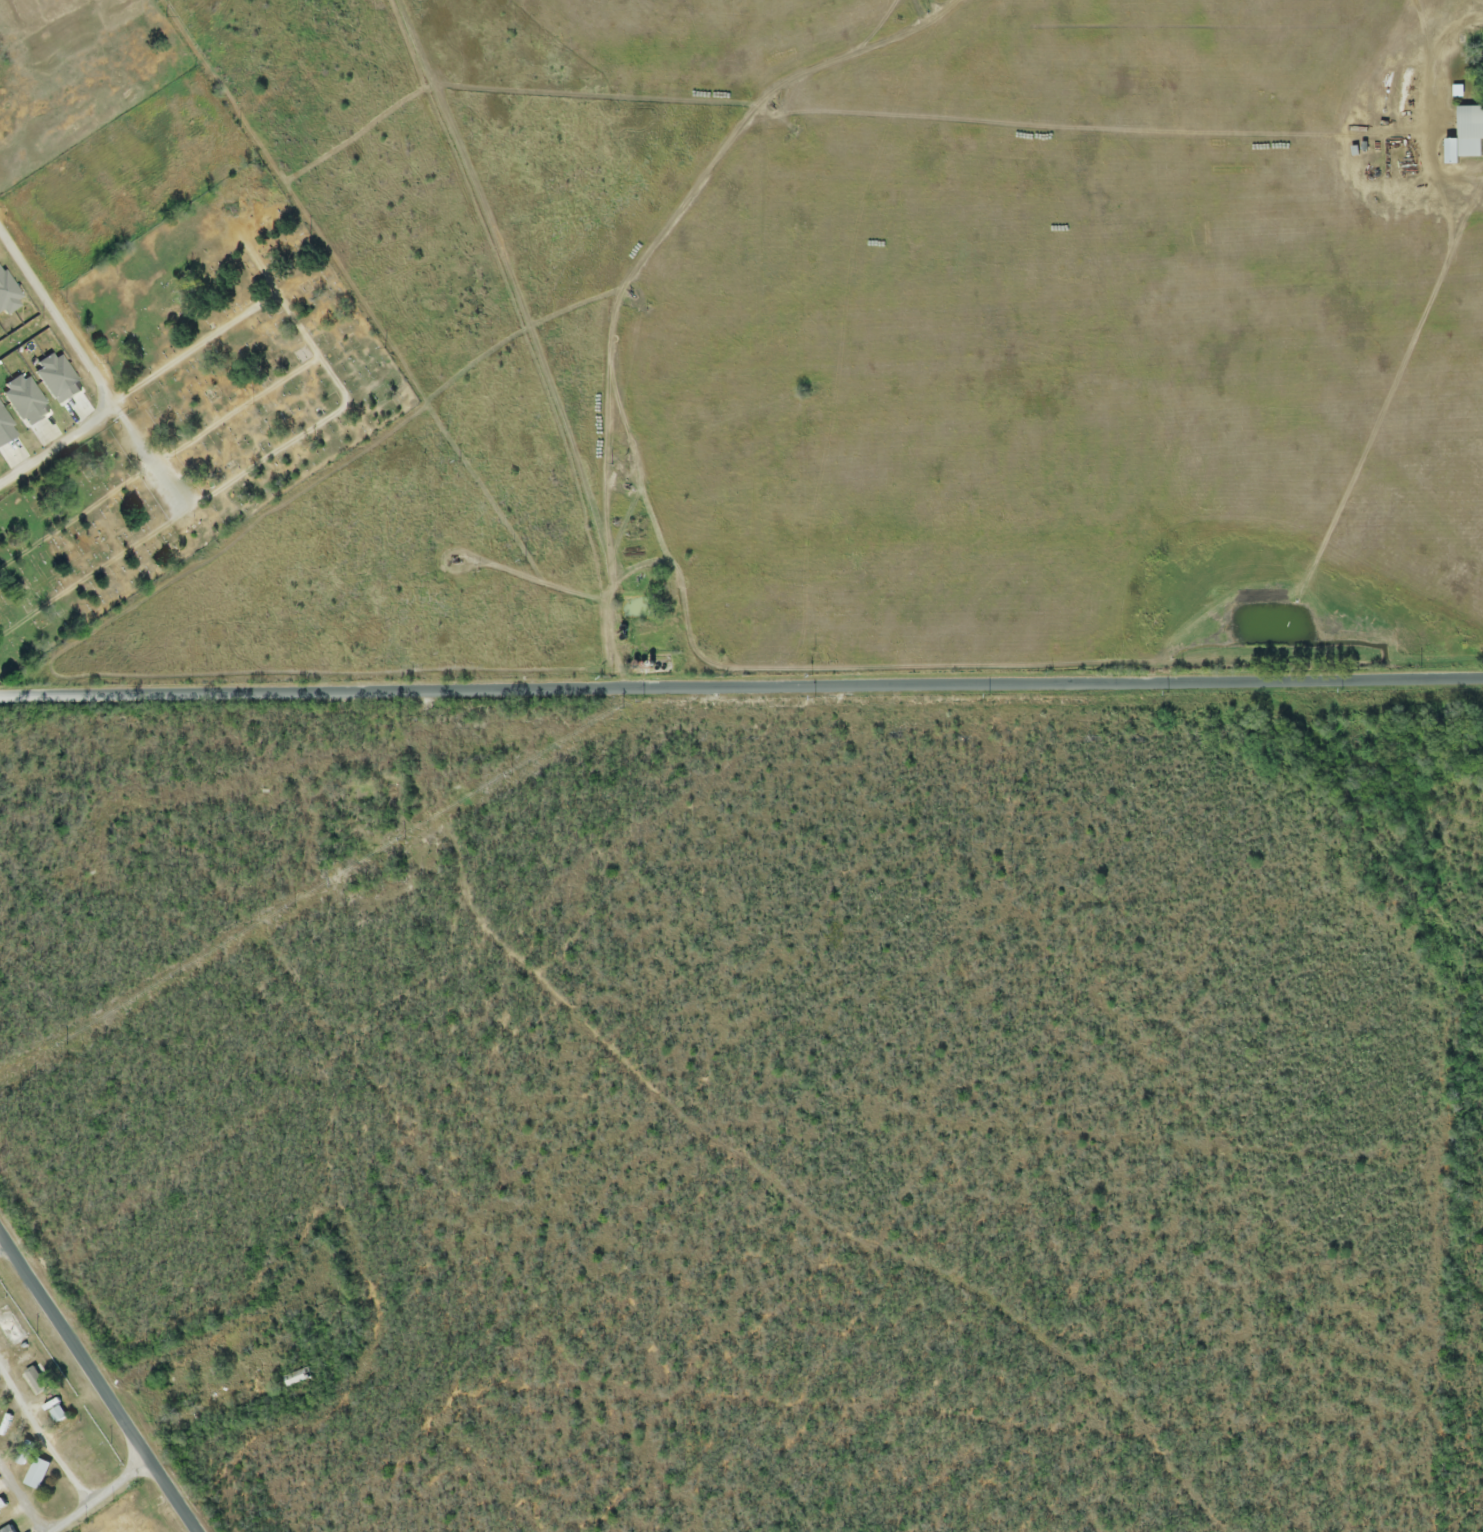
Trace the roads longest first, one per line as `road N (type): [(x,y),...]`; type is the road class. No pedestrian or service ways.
road 1 (residential): [(0,690),(31,699),(1482,676)]
road 2 (residential): [(193,1531),(0,1242)]
road 3 (residential): [(110,407),(0,239)]
road 4 (residential): [(0,480),(110,407)]

